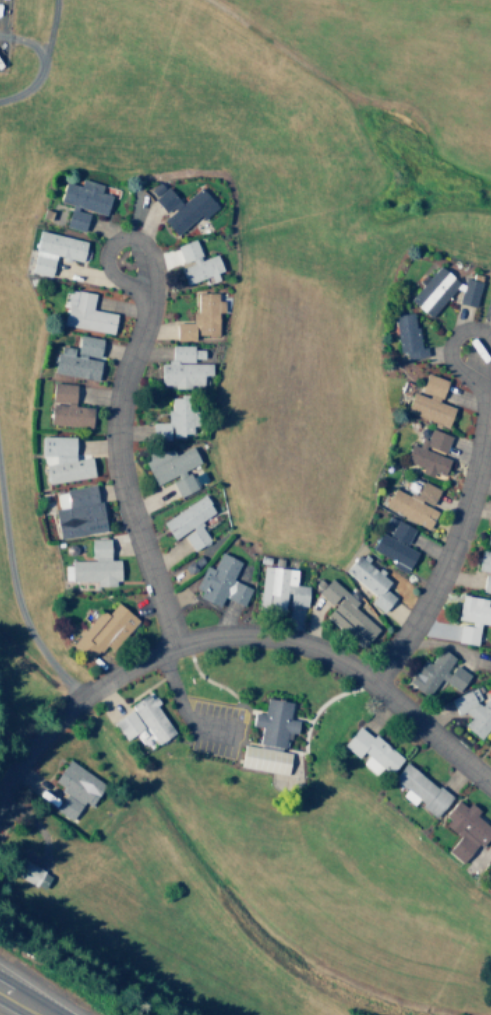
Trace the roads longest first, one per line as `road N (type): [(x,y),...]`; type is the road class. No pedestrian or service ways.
road 1 (residential): [(0,795),(43,735),(84,696),(177,648),(244,637),(276,639),(347,667),(490,788)]
road 2 (residential): [(177,648),(117,457),(131,361),(147,318),(157,291),(153,255),(125,238),(110,246),(109,275),(136,293),(147,318)]
road 3 (residential): [(372,685),(434,592),(486,424)]
road 4 (residential): [(490,345),(472,330),(456,335),(449,362),(479,391),(486,424)]

